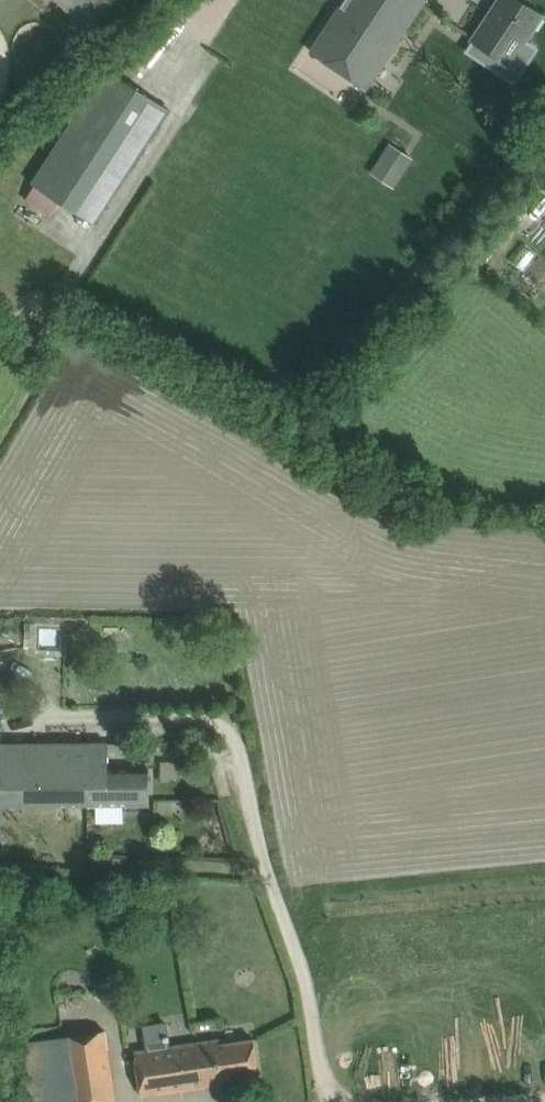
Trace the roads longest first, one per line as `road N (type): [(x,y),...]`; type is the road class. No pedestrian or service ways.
road 1 (unclassified): [(320,1101),(302,981),(266,878)]

